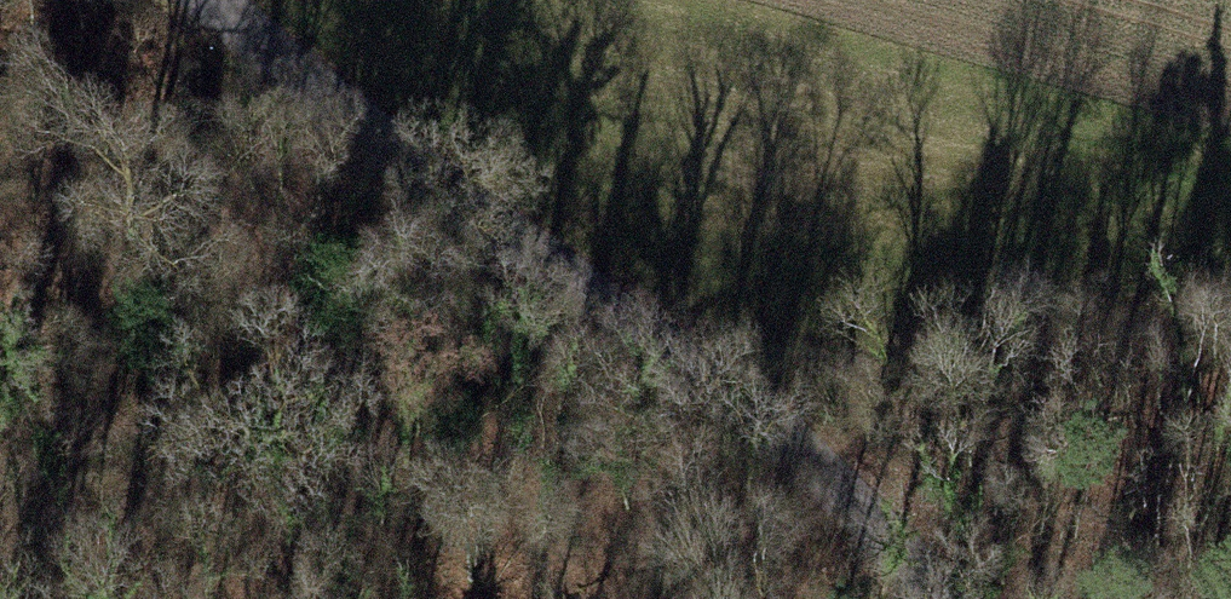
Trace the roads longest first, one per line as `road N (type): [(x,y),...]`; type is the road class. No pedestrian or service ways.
road 1 (residential): [(206,0),(761,415),(938,598)]
road 2 (track): [(0,500),(424,348),(538,250)]
road 3 (track): [(1230,308),(761,415)]

